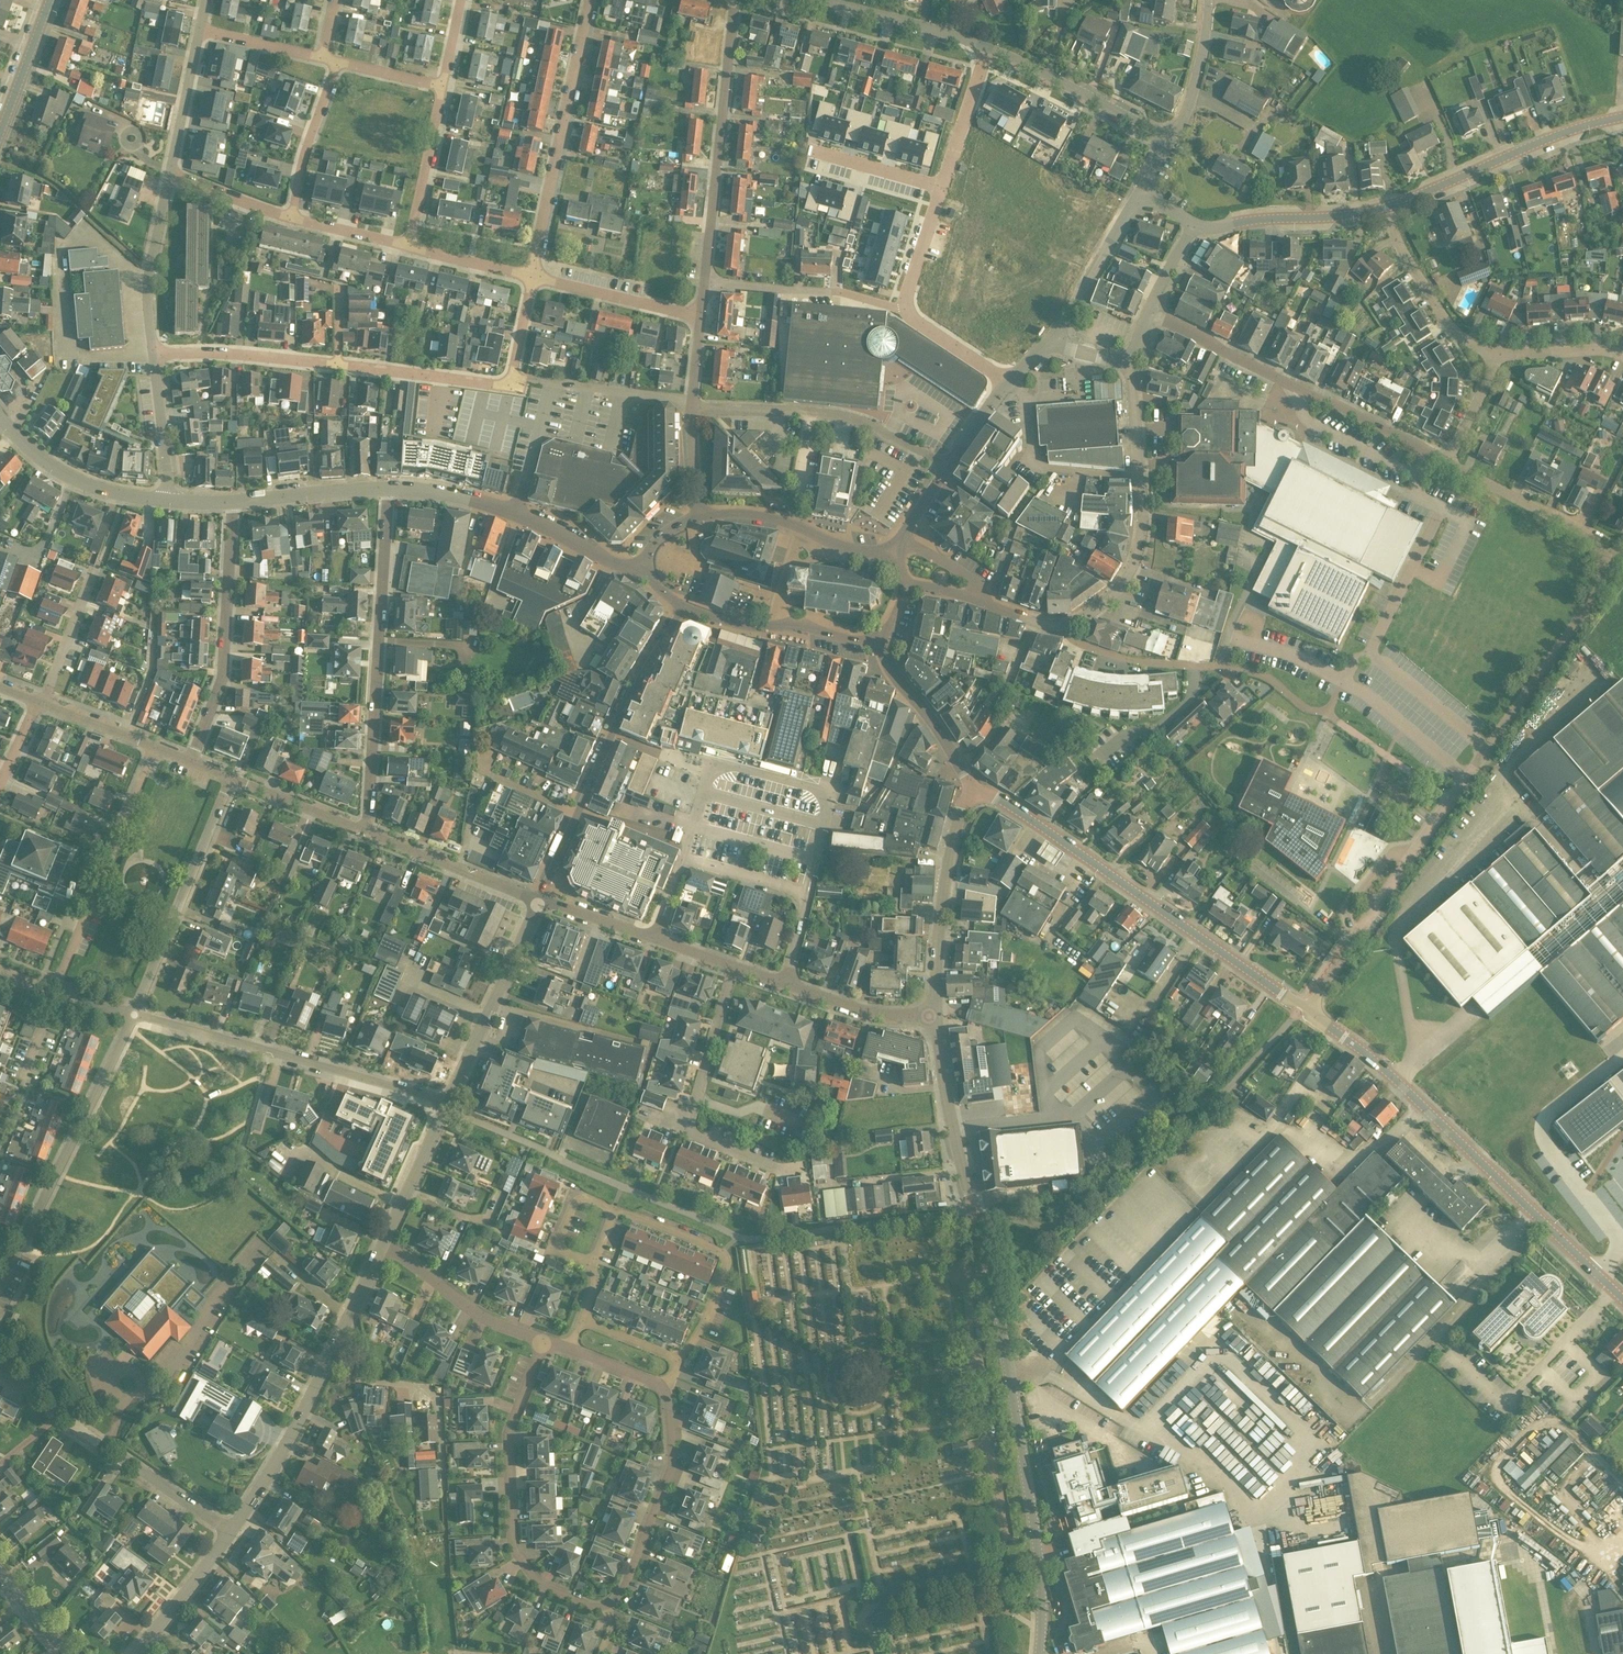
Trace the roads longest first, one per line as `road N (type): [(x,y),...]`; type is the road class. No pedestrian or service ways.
road 1 (tertiary): [(1038,1653),(1040,1569),(1010,1373),(933,1016)]
road 2 (residential): [(1452,801),(1601,587),(1603,568),(1599,546),(1583,530),(1448,462)]
road 3 (residential): [(1452,801),(1268,679),(1118,657),(1074,640),(1063,626)]
road 4 (tertiary): [(1622,1299),(1391,1076),(1304,1008)]
road 5 (tertiary): [(1304,1008),(976,790)]
road 6 (residential): [(367,832),(389,490)]
road 7 (residential): [(1448,462),(1149,312)]
road 8 (residential): [(545,1341),(506,1436),(512,1544),(541,1586),(609,1607)]
road 9 (residential): [(683,606),(632,692),(538,902)]
road 10 (unclassified): [(231,1533),(295,1433),(383,1243)]
road 11 (residential): [(445,1103),(134,1017)]
road 12 (residential): [(231,1533),(60,1414),(0,1335)]
road 13 (residential): [(1063,626),(1108,599),(1140,549),(1135,397),(1122,358)]
road 14 (residential): [(0,1288),(134,1017)]
road 15 (residential): [(802,1167),(781,1168),(683,1130),(735,967)]
road 16 (residential): [(704,284),(735,0)]
road 17 (residential): [(532,276),(590,0)]
road 18 (residential): [(516,513),(551,383),(692,400)]
road 19 (residential): [(948,468),(861,421),(690,409)]
road 20 (residential): [(189,763),(226,676),(234,502)]
road 21 (residential): [(55,992),(154,750)]
road 22 (residential): [(134,1017),(231,779)]
road 23 (residential): [(1304,1008),(1452,801)]
road 24 (tertiary): [(1387,207),(1560,134),(1622,118)]
road 25 (residential): [(613,1210),(723,1252),(727,1261),(701,1328),(680,1357)]
road 26 (residential): [(609,1607),(620,1597),(672,1465),(667,1388)]
road 27 (tertiary): [(933,1016),(948,871),(962,811),(976,790)]
road 28 (unclassified): [(445,1103),(538,902)]
road 29 (unclassified): [(1172,142),(985,45)]
road 30 (residential): [(904,310),(839,293),(704,284)]
road 31 (tertiary): [(1193,224),(1217,228),(1387,207)]
road 32 (tertiary): [(0,419),(73,479),(171,502)]
road 33 (residential): [(1498,355),(1458,333),(1436,305),(1400,247),(1387,207)]
road 34 (residential): [(545,1341),(486,1319),(383,1243)]
road 35 (residential): [(656,939),(713,762)]
road 36 (residential): [(154,357),(148,281),(170,174)]
road 37 (unclassified): [(538,902),(367,832)]
road 38 (residential): [(337,367),(205,353),(154,357)]
road 39 (tertiary): [(976,790),(876,640)]
road 40 (tertiary): [(1050,344),(1141,194)]
road 41 (residential): [(511,385),(337,367)]
road 42 (residential): [(701,317),(532,276)]
road 43 (unclassified): [(985,45),(827,0)]
road 44 (residential): [(291,218),(339,61)]
road 45 (residential): [(407,247),(442,87)]
road 46 (residential): [(822,826),(788,984)]
road 47 (tertiary): [(234,502),(389,490)]
road 48 (unclassified): [(134,1653),(231,1533)]
road 49 (unclassified): [(383,1243),(445,1103)]
road 50 (unclassified): [(933,1016),(851,1005),(788,984)]
road 51 (residential): [(170,174),(198,28)]
road 52 (unclassified): [(1172,142),(1195,88),(1207,0)]
road 53 (residential): [(44,705),(96,567)]
road 54 (residential): [(985,45),(942,185)]
road 55 (residential): [(171,502),(154,357)]
road 56 (unclassified): [(367,832),(231,779)]
road 57 (tertiary): [(0,135),(50,0)]
road 58 (tertiary): [(516,513),(611,564),(646,563)]
road 59 (residential): [(811,150),(942,185)]
road 60 (residential): [(942,185),(904,310)]
road 61 (tertiary): [(389,490),(516,513)]
road 62 (residential): [(291,218),(170,174)]
road 63 (residential): [(1009,384),(904,310)]
road 64 (residential): [(323,57),(198,28)]
road 65 (residential): [(532,276),(407,247)]
road 66 (residential): [(1622,356),(1498,355)]
road 67 (residential): [(594,1261),(560,1241),(573,1203),(583,1197),(613,1210)]
road 68 (unclassified): [(656,939),(538,902)]
road 69 (residential): [(407,247),(291,218)]

